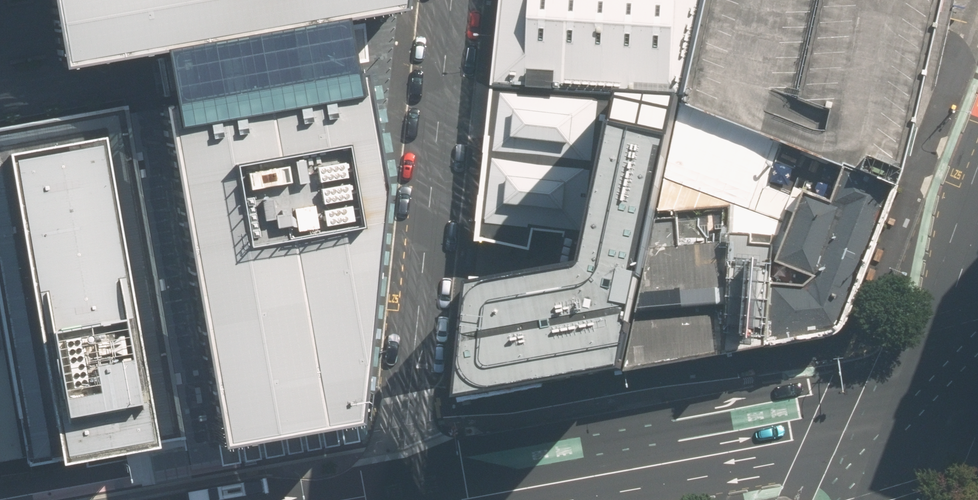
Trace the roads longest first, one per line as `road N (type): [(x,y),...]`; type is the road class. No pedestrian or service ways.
road 1 (secondary): [(410,499),(915,409)]
road 2 (residential): [(403,499),(452,0)]
road 3 (primary): [(915,409),(977,242)]

